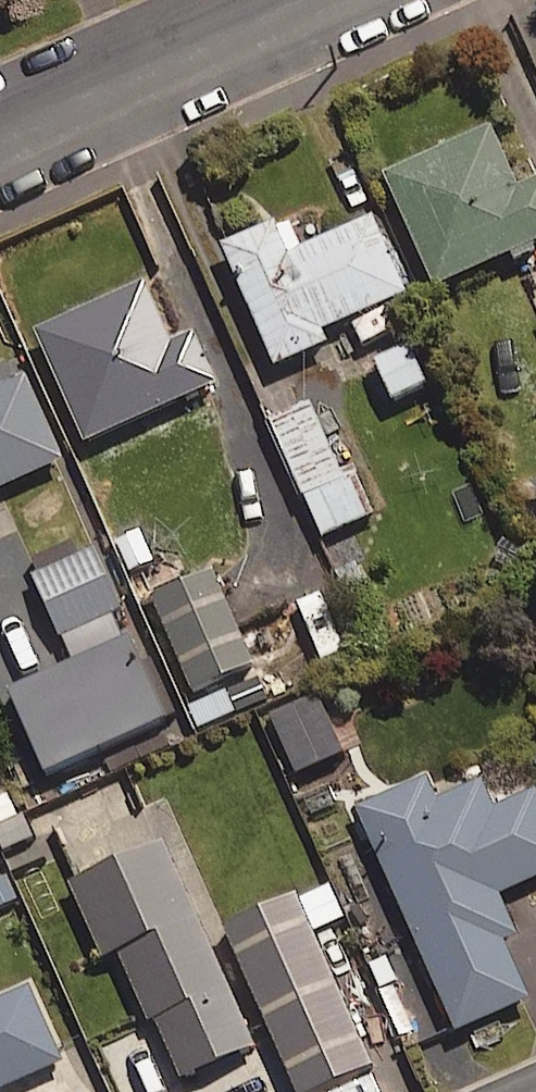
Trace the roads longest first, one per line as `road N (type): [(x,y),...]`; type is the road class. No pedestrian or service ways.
road 1 (residential): [(0,133),(299,0)]

